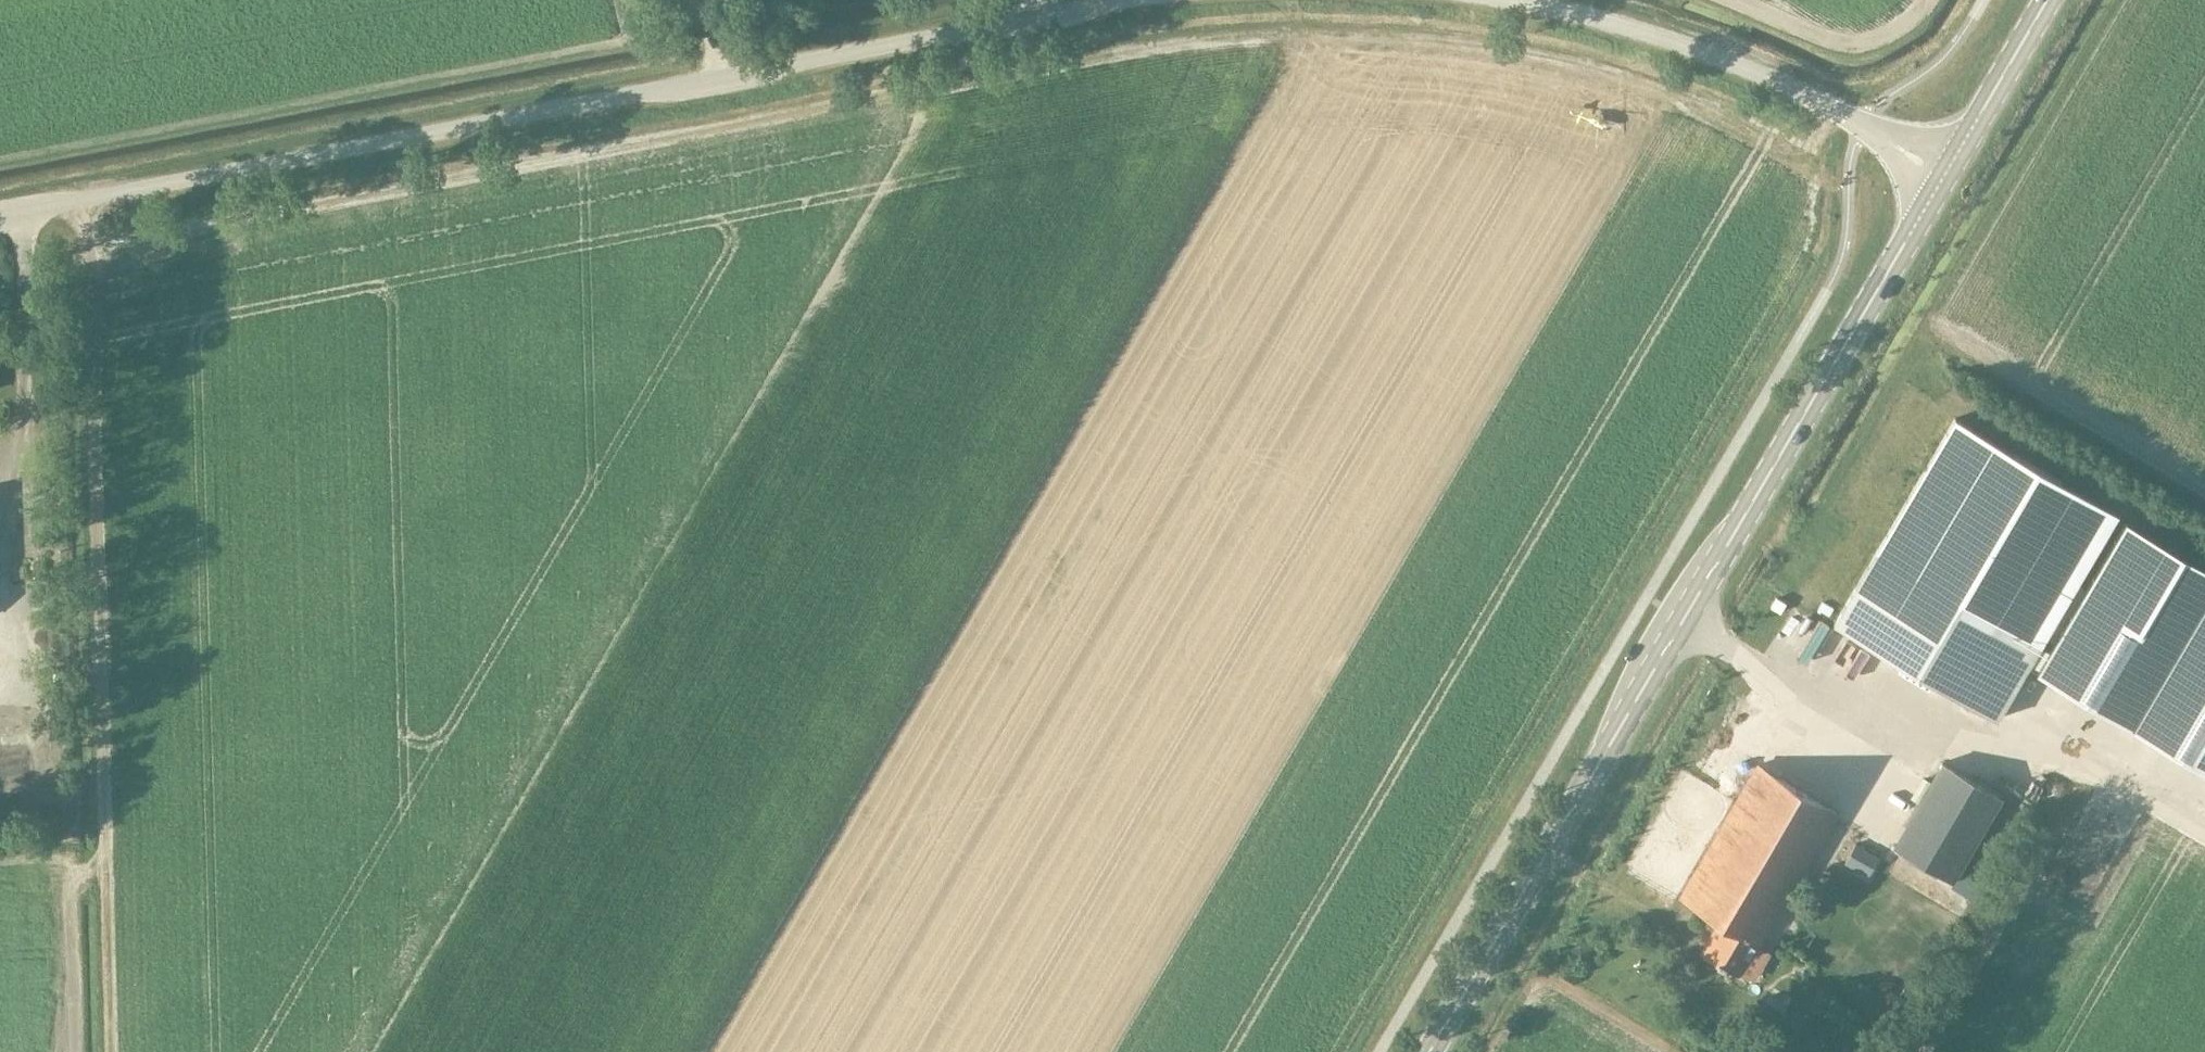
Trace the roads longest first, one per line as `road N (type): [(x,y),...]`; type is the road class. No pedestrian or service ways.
road 1 (unclassified): [(0,217),(1129,0)]
road 2 (primary): [(1430,1051),(1936,192)]
road 3 (unclassified): [(1507,0),(1592,18),(1740,68),(1893,144)]
road 4 (primary): [(1953,161),(2048,0)]

